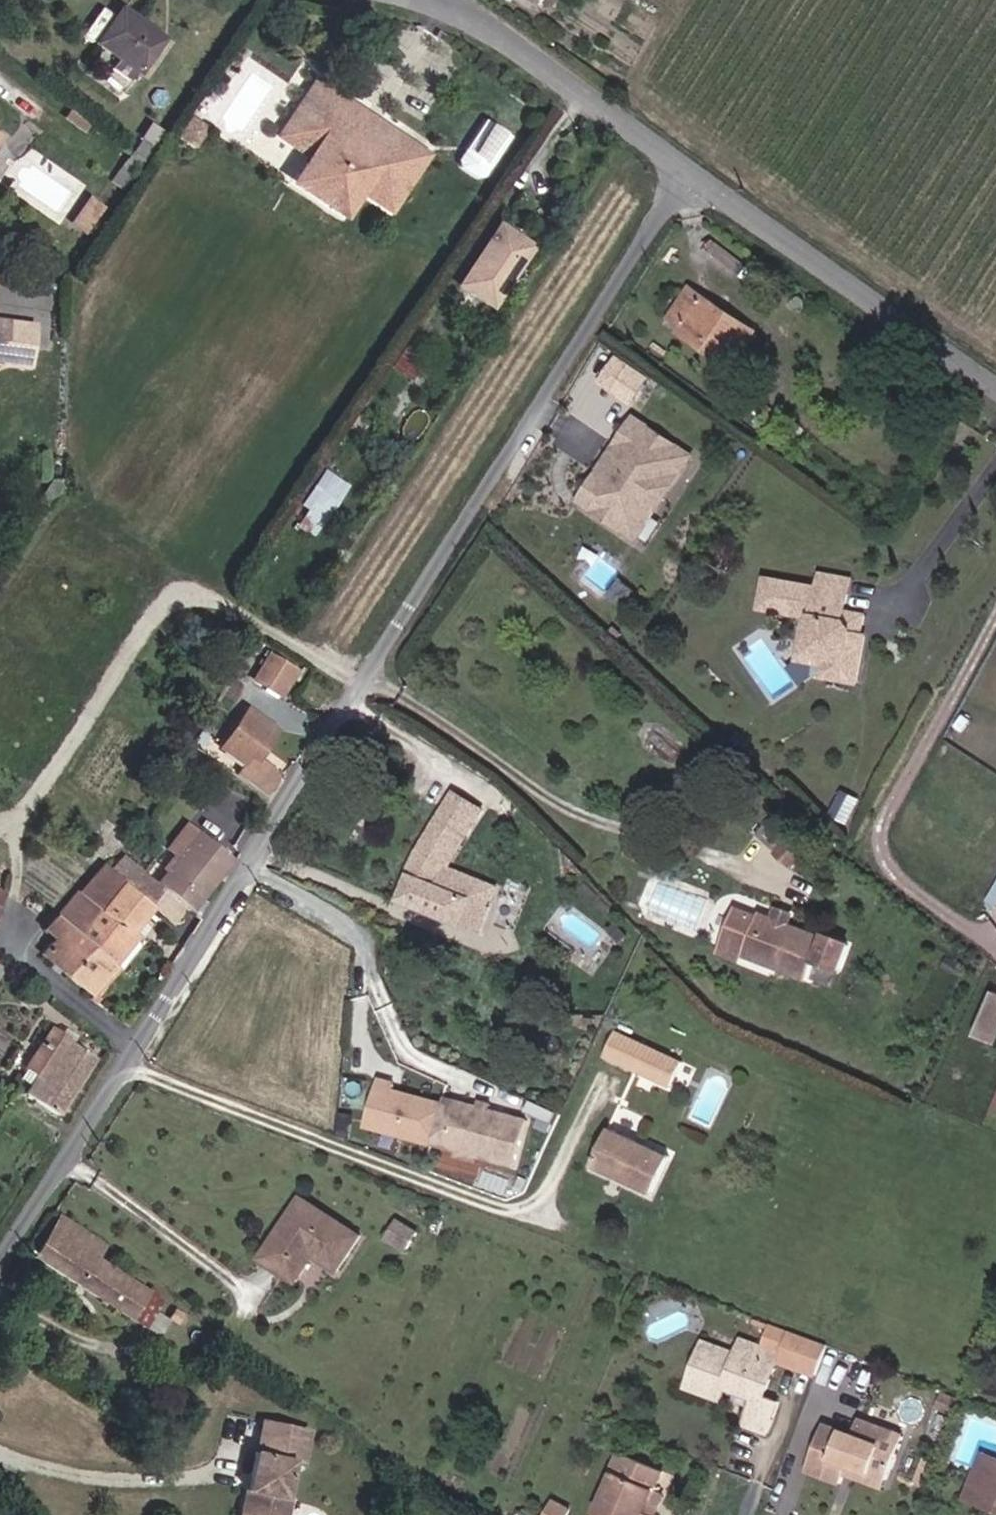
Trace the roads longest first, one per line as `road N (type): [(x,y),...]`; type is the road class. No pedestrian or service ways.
road 1 (residential): [(0,1247),(684,172)]
road 2 (unclassified): [(995,387),(684,172)]
road 3 (unclassified): [(684,172),(455,0)]

